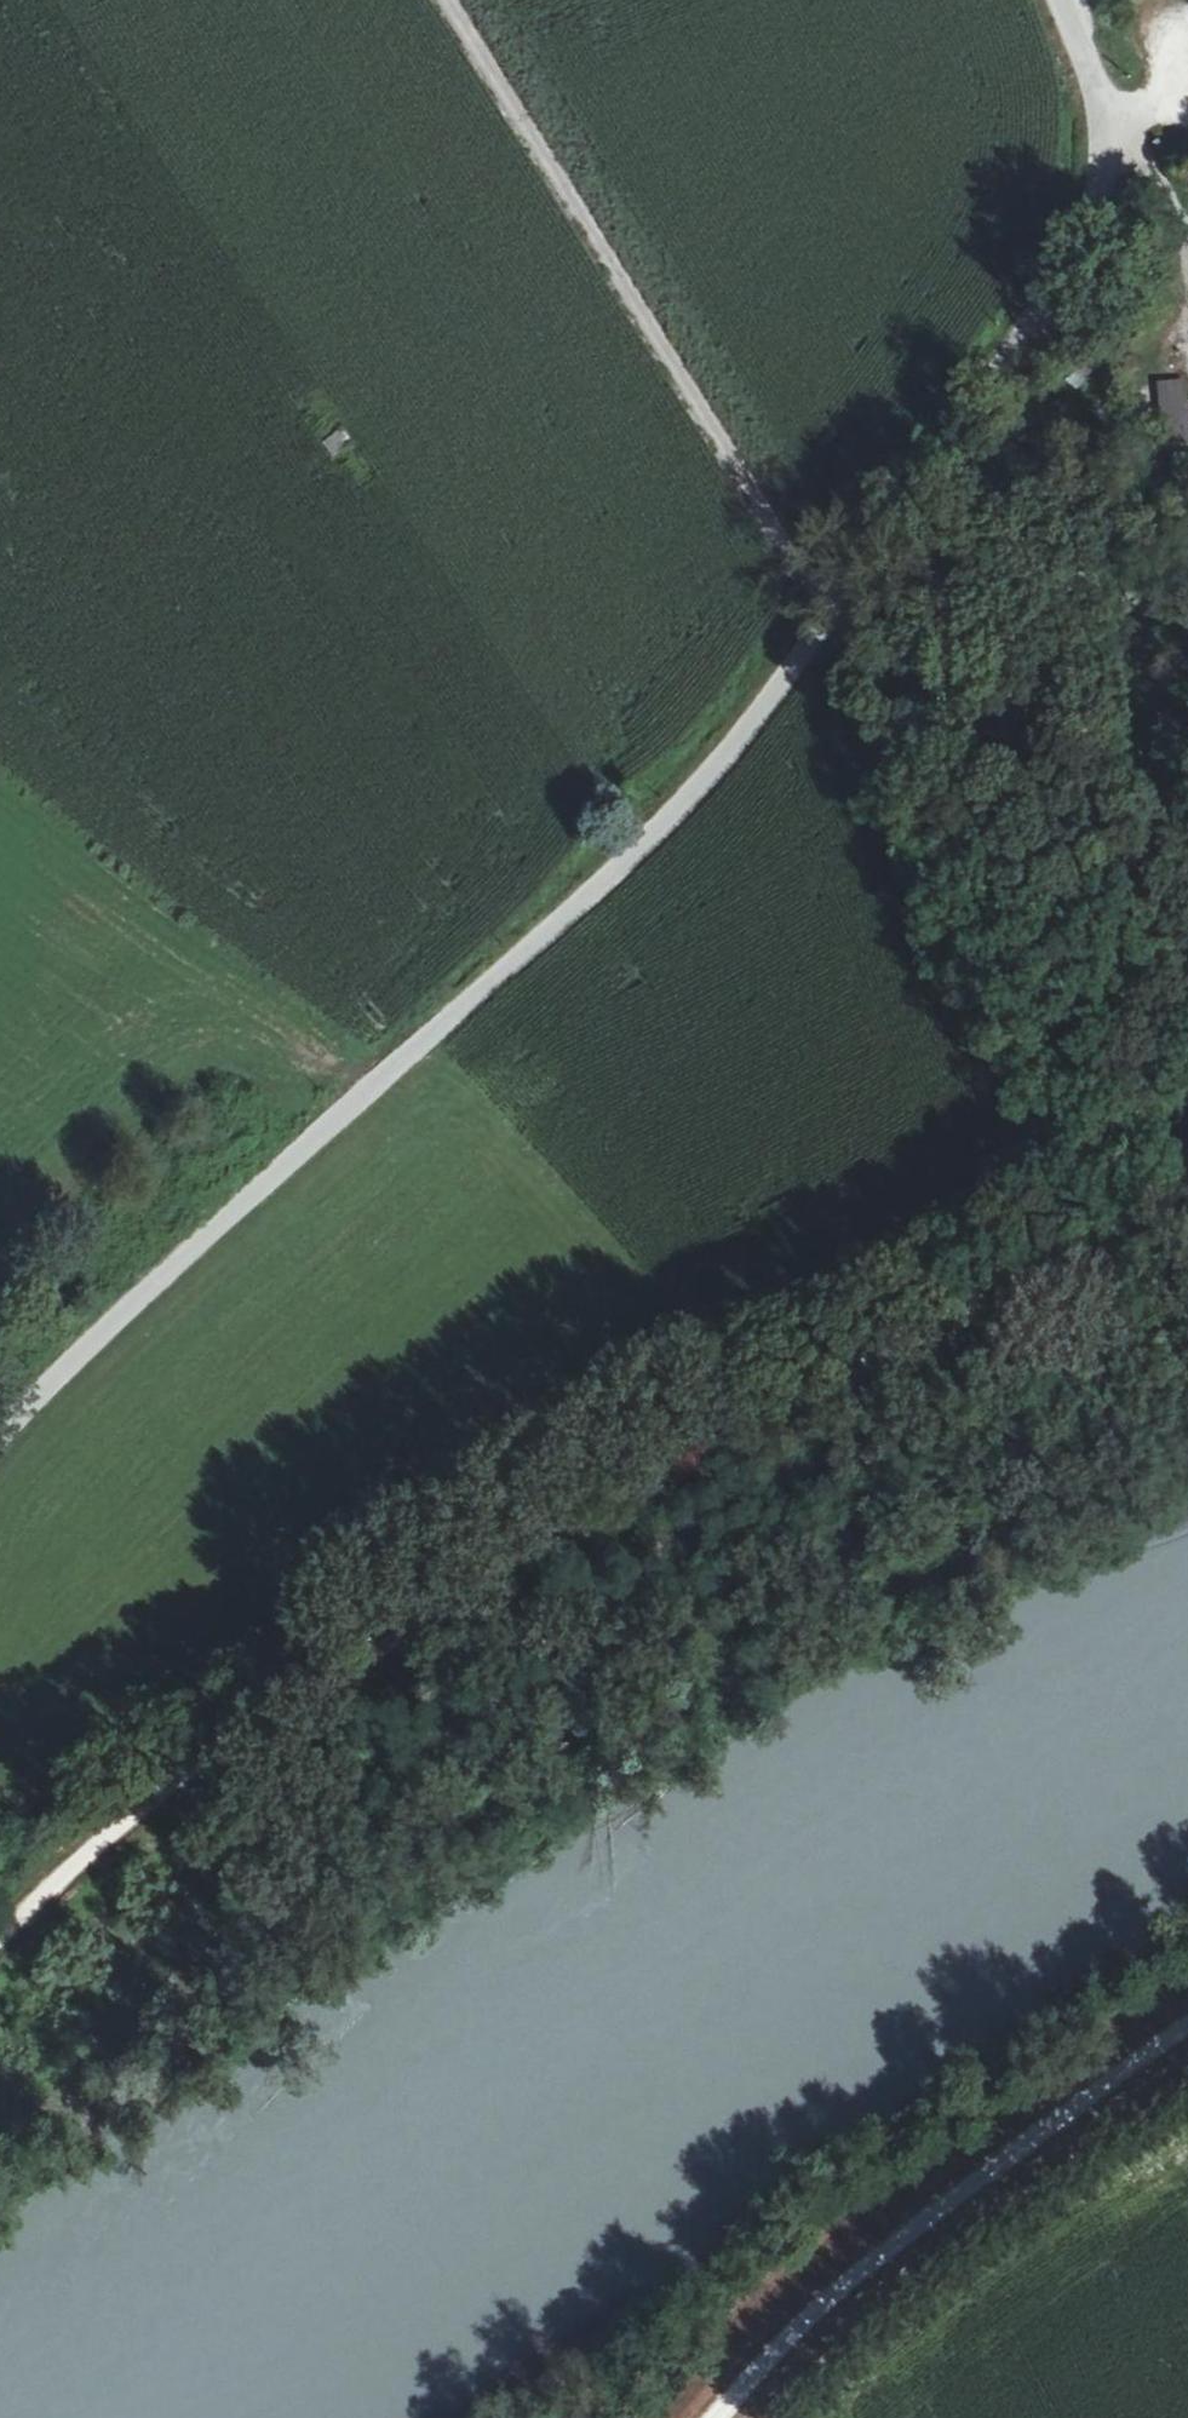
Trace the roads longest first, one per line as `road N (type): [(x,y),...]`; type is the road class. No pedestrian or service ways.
road 1 (unclassified): [(0,1438),(101,1331),(649,835),(802,662),(1077,259),(1107,191),(1120,138),(1062,0)]
road 2 (track): [(699,2417),(749,2363),(939,2204),(1187,2025)]
road 3 (track): [(1120,138),(1164,189),(1187,271)]

